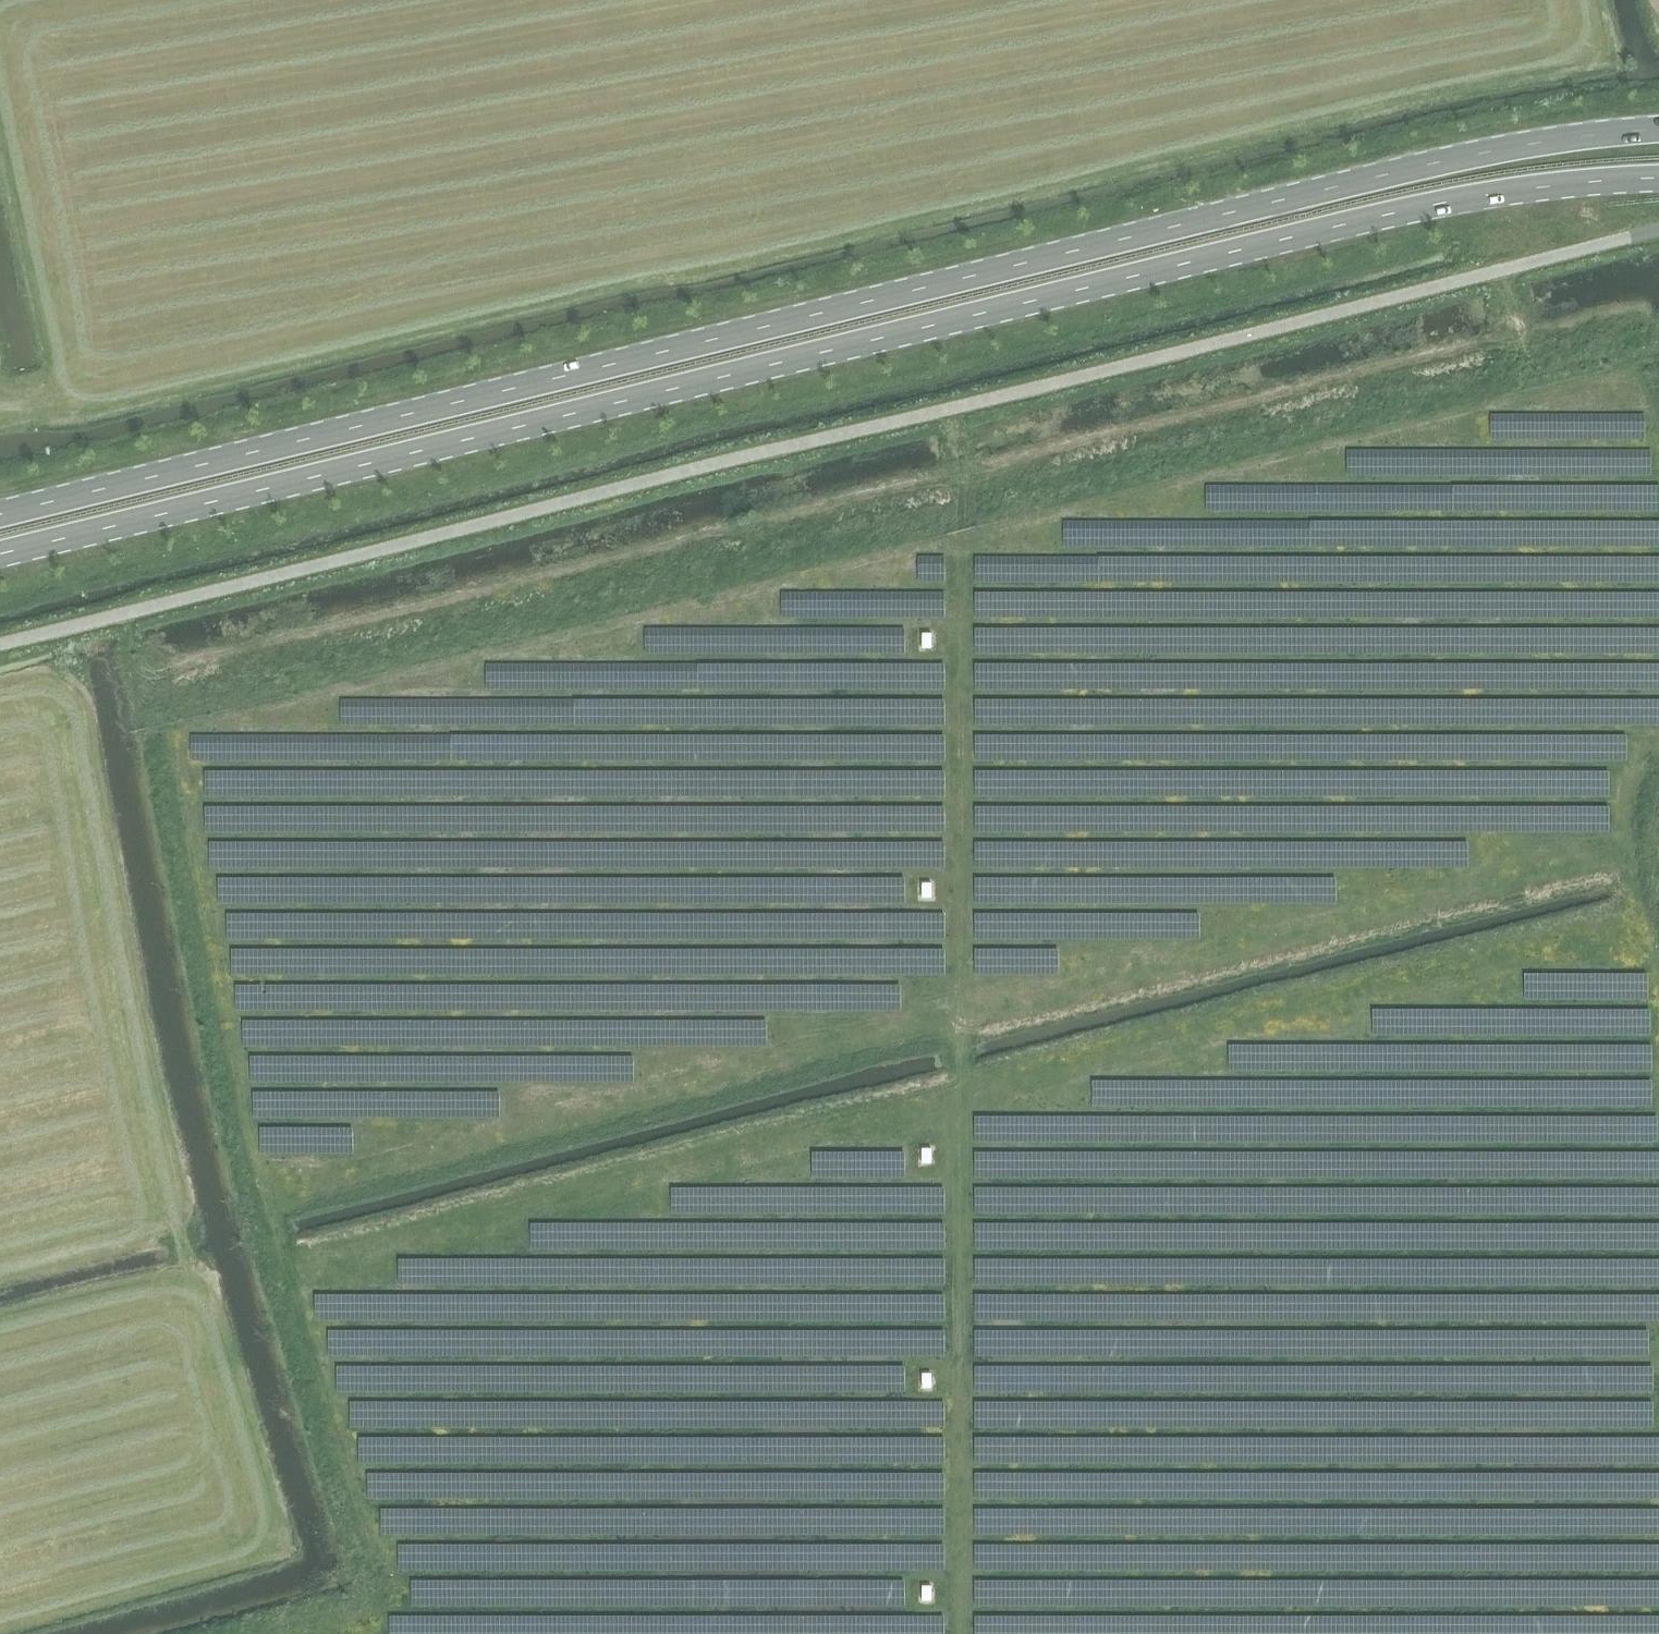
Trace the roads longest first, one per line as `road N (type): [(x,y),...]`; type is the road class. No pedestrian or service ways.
road 1 (unclassified): [(0,644),(1658,230)]
road 2 (primary): [(1658,128),(1524,144),(1382,174),(0,513)]
road 3 (primary): [(0,553),(1384,214),(1580,181),(1658,178)]

